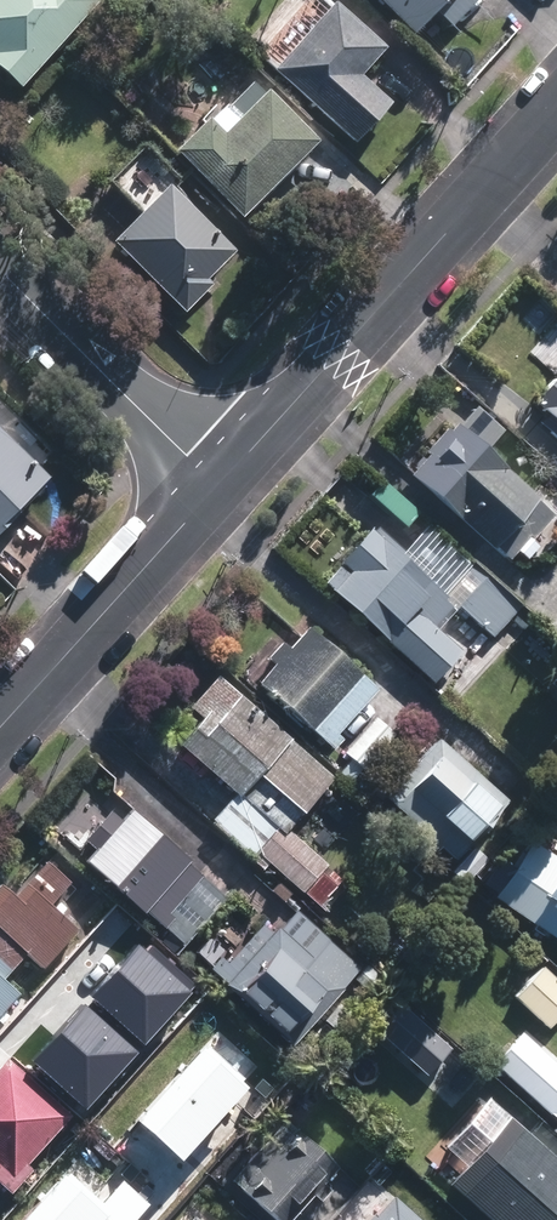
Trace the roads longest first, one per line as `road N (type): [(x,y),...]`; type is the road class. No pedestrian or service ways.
road 1 (residential): [(556,114),(217,486)]
road 2 (residential): [(217,486),(0,727)]
road 3 (residential): [(217,486),(0,272)]

